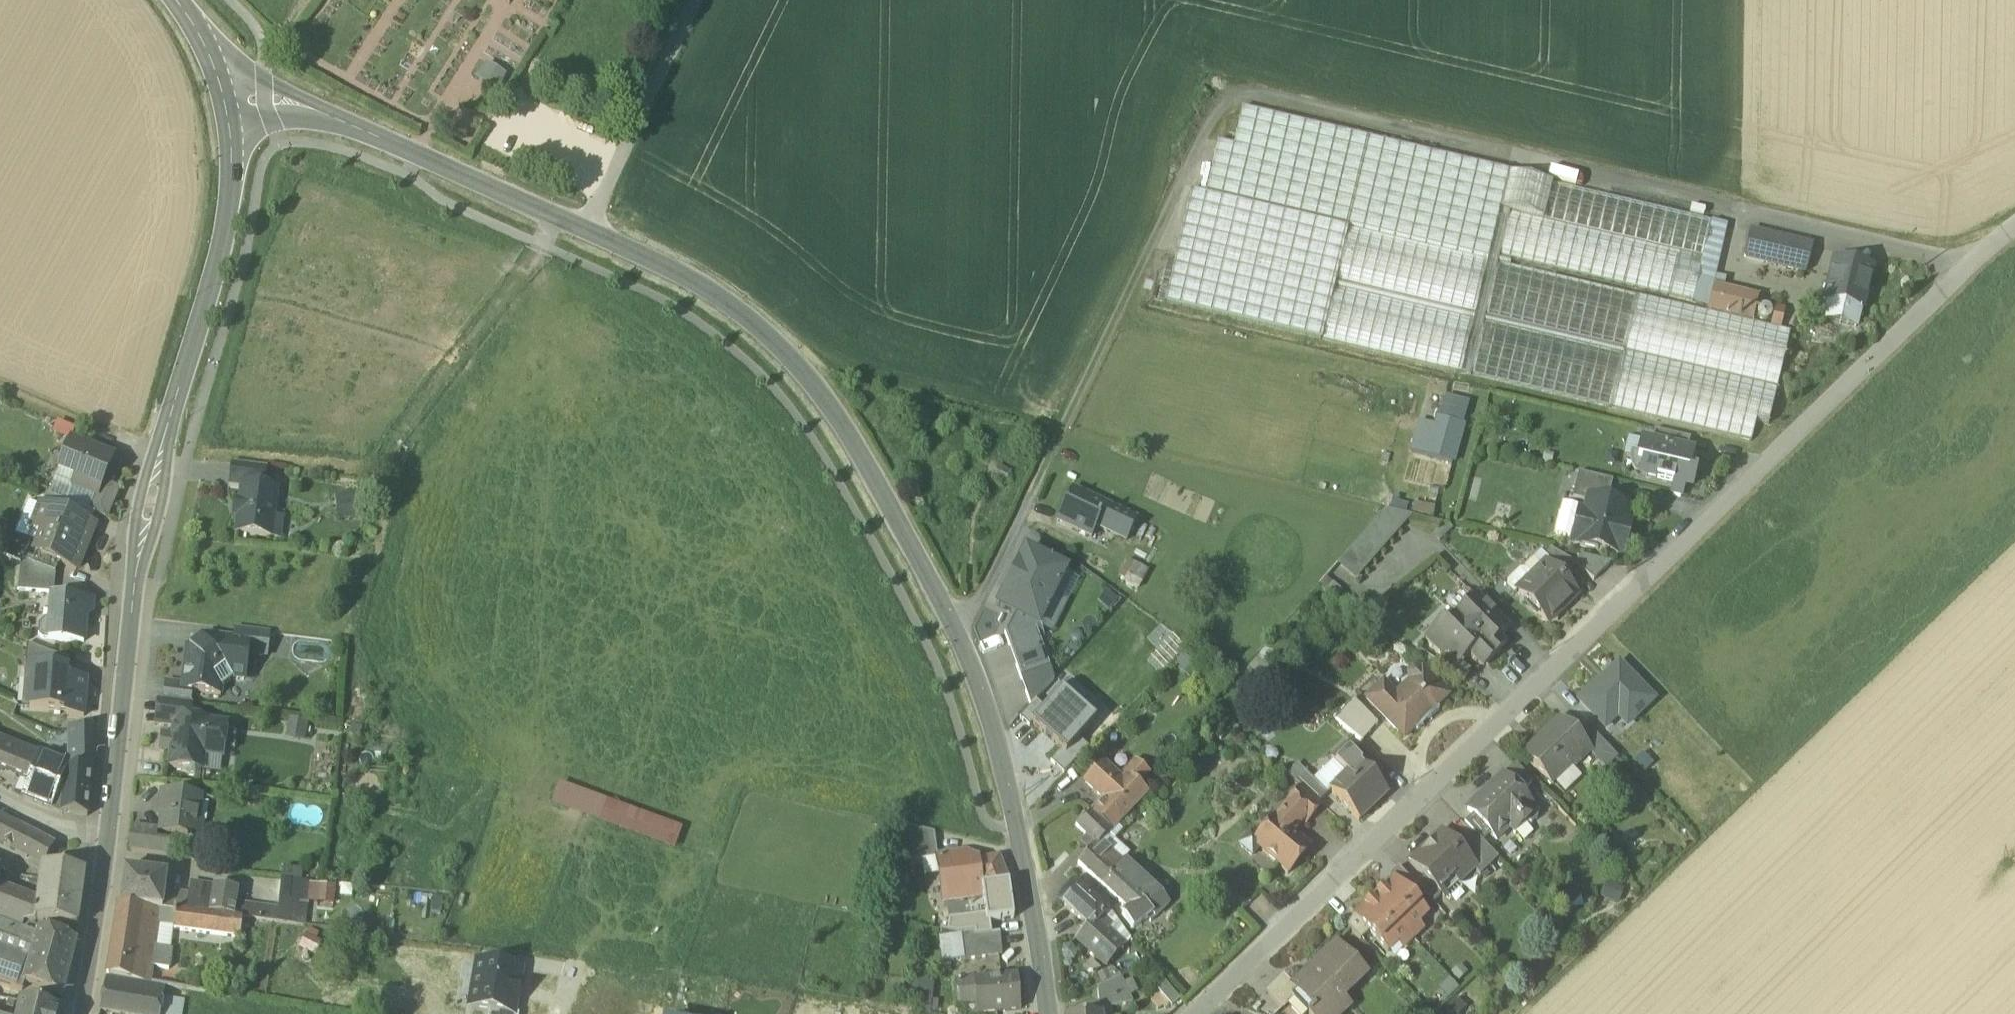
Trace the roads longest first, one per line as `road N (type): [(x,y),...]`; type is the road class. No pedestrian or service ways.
road 1 (secondary): [(1047,1013),(986,704),(955,628),(859,450),(777,343),(681,274),(308,106),(267,98),(226,101)]
road 2 (residential): [(2014,227),(1189,1013)]
road 3 (tertiary): [(84,1013),(146,509),(229,204),(226,101)]
road 4 (track): [(695,0),(612,173)]
road 5 (track): [(0,388),(157,454)]

